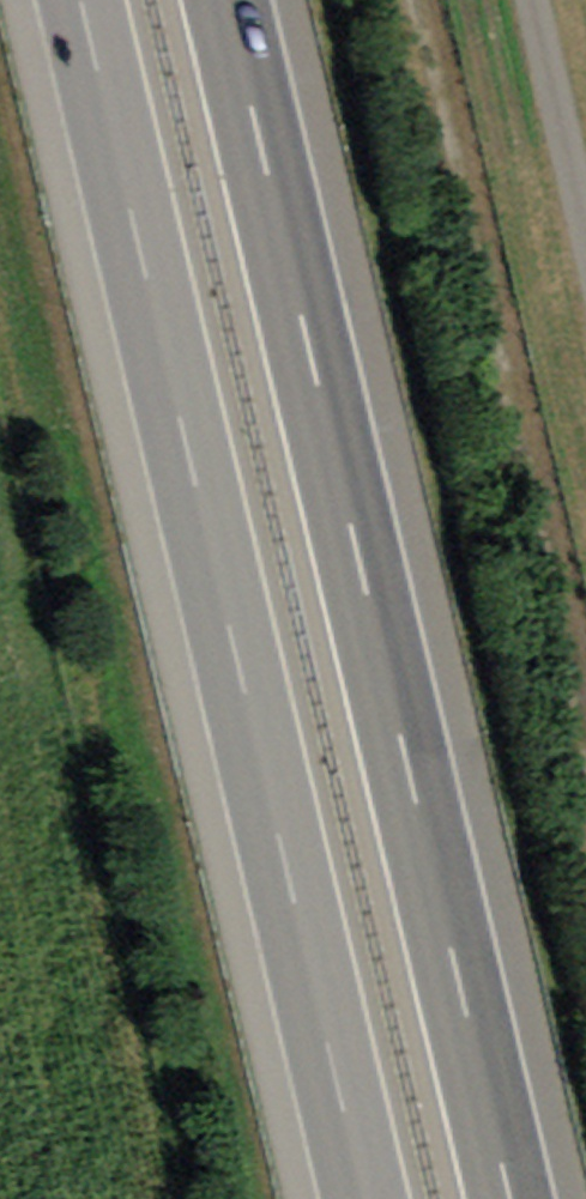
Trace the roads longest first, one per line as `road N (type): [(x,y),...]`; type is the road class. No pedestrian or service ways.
road 1 (motorway): [(504,1198),(221,0)]
road 2 (motorway): [(80,0),(358,1198)]
road 3 (track): [(585,253),(526,0)]

